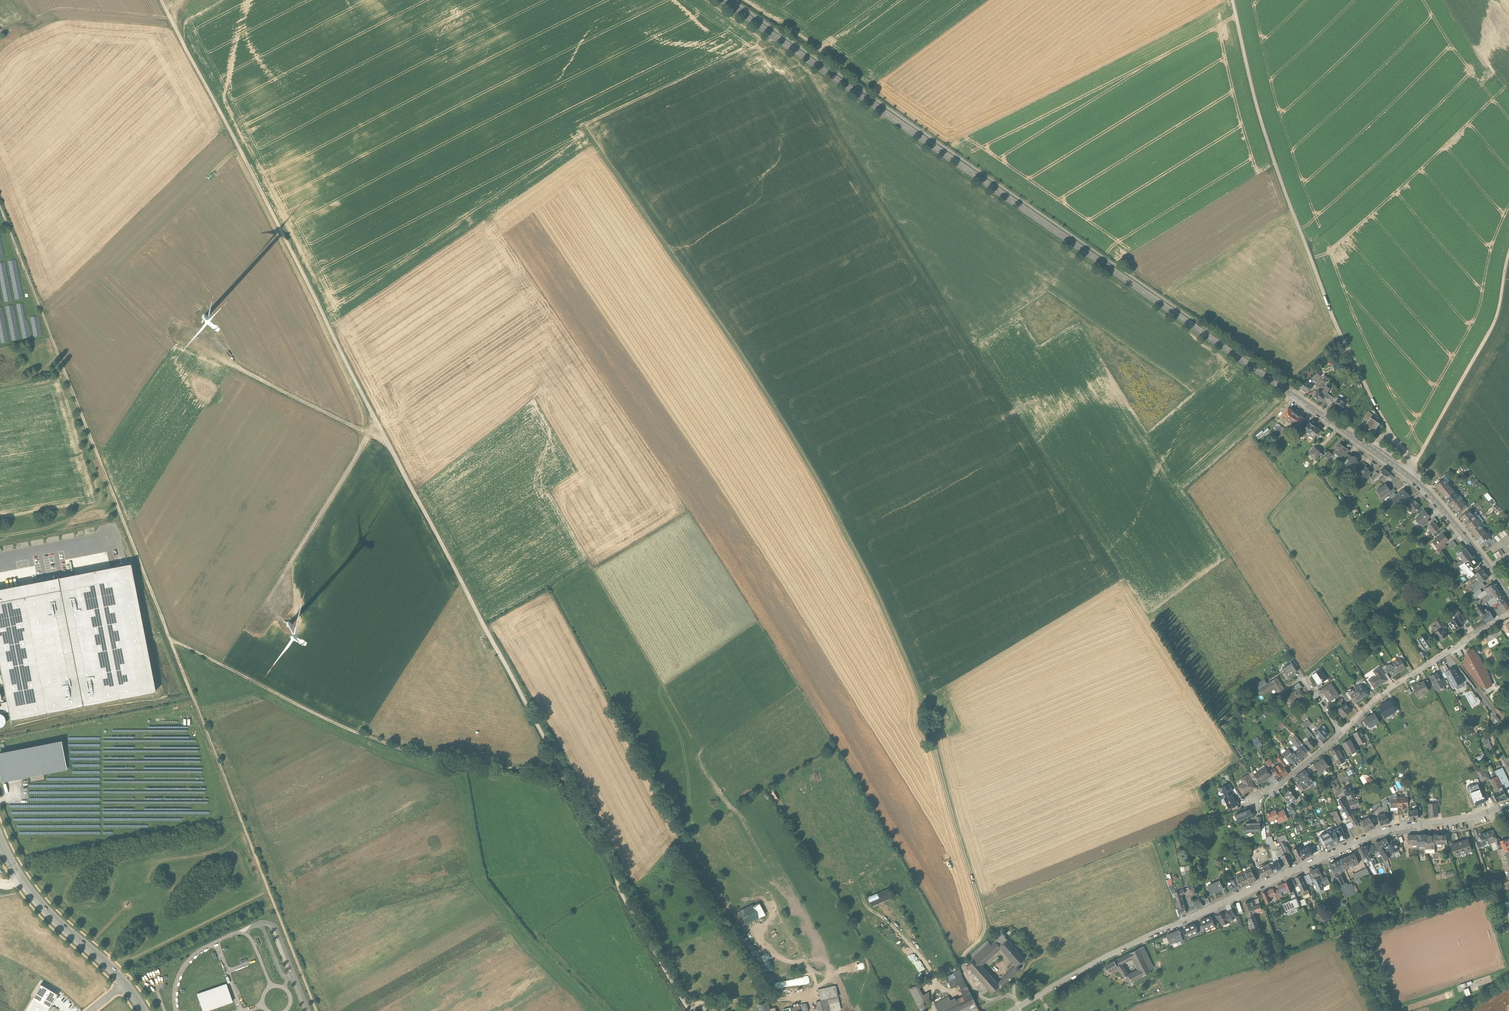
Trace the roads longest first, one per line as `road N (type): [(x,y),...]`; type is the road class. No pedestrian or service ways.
road 1 (secondary): [(721,0),(1407,475),(1490,568)]
road 2 (track): [(568,780),(163,0)]
road 3 (track): [(316,1010),(0,208)]
road 4 (residential): [(1508,806),(1360,842),(1141,941),(1013,1010)]
road 5 (track): [(568,780),(428,757),(353,731),(170,639)]
road 6 (track): [(688,1010),(568,780)]
road 7 (track): [(971,948),(984,921),(934,746),(945,724),(935,707)]
road 8 (track): [(251,628),(379,422)]
road 9 (track): [(1413,466),(1494,325),(1508,253)]
road 10 (residential): [(1508,614),(1381,696),(1341,733)]
road 11 (tertiary): [(125,984),(32,896),(0,845)]
road 12 (track): [(269,891),(112,969)]
road 13 (track): [(371,435),(238,369)]

